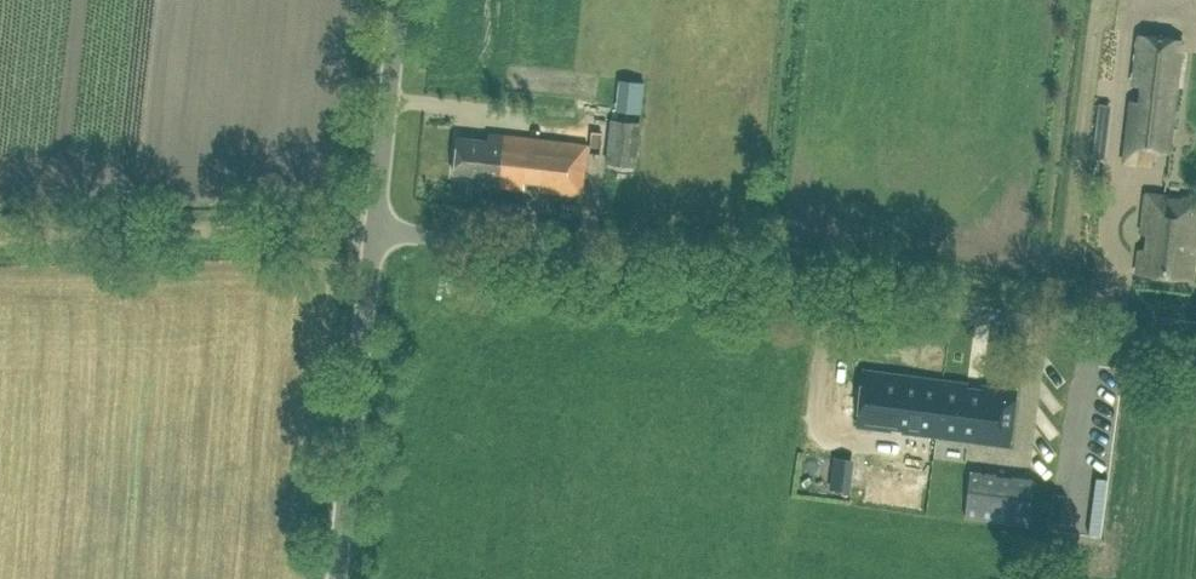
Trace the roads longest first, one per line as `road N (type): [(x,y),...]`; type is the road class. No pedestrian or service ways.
road 1 (unclassified): [(1195,343),(372,229)]
road 2 (track): [(372,229),(0,237)]
road 3 (unclassified): [(333,578),(372,229)]
road 4 (unclassified): [(372,229),(397,0)]

